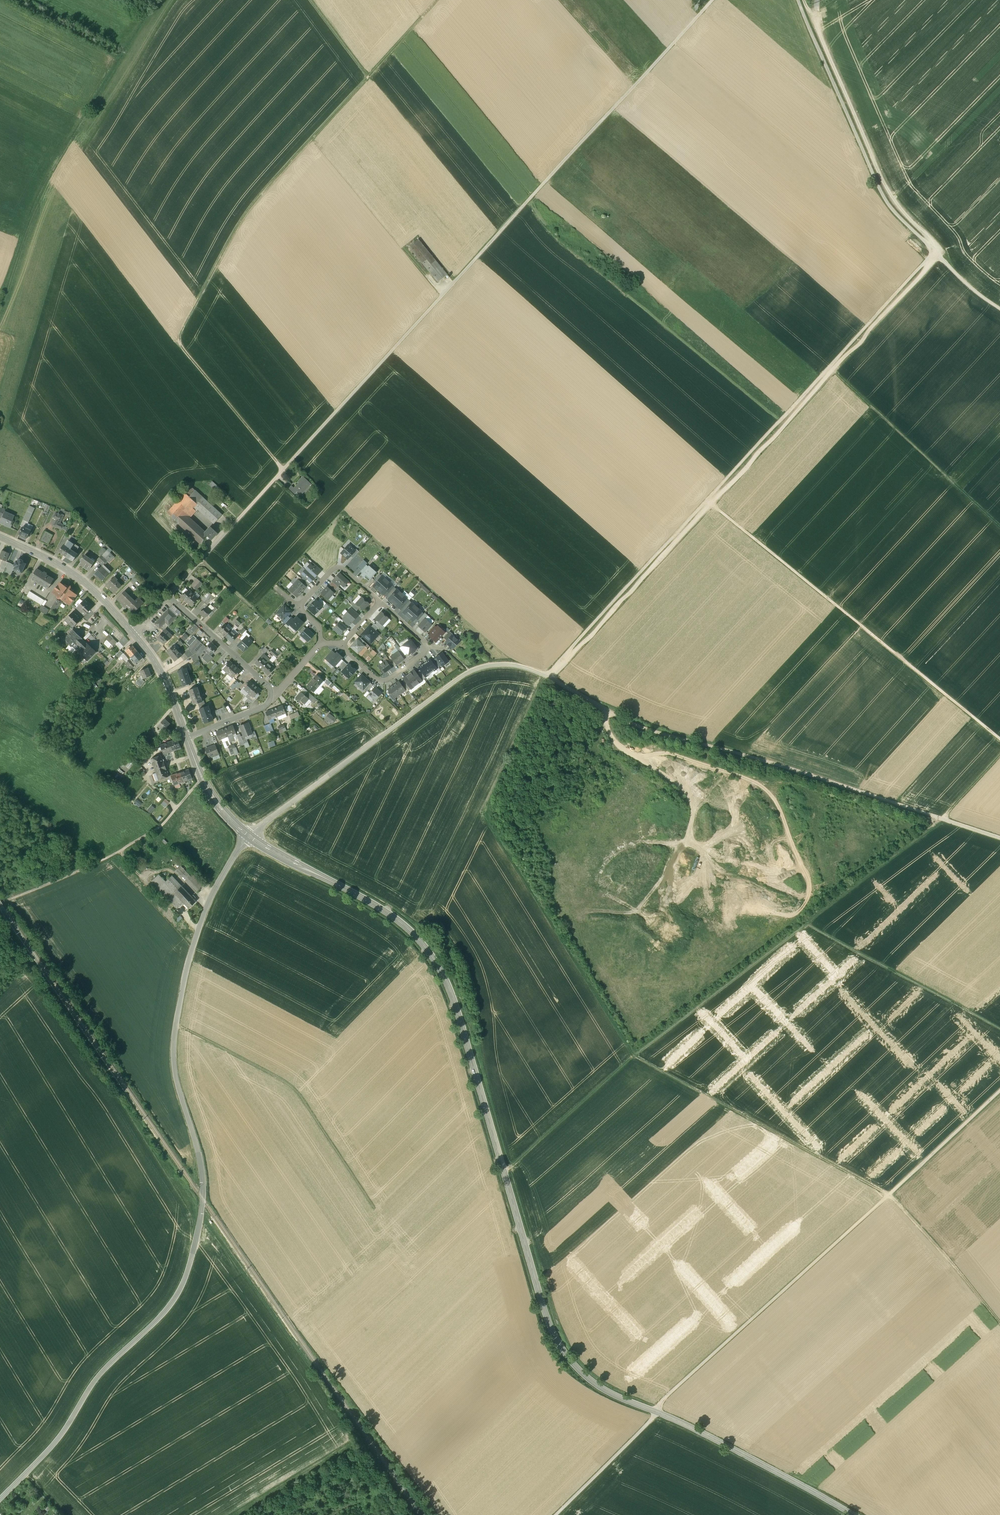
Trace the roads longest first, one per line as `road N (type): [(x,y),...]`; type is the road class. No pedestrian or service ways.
road 1 (secondary): [(852,1514),(706,1435),(608,1392),(574,1365),(548,1321),(437,965),(390,914),(247,835)]
road 2 (track): [(799,0),(886,201),(931,255),(560,668)]
road 3 (unclassified): [(247,835),(469,671),(509,665),(548,677),(640,730),(999,838)]
road 4 (unclassified): [(26,1473),(184,1281),(203,1187),(173,1048),(199,928),(247,835)]
road 5 (track): [(284,470),(712,0)]
road 6 (track): [(284,470),(184,352),(181,337),(250,216),(442,0)]
road 7 (track): [(652,1410),(999,1091)]
road 8 (track): [(999,1321),(889,1194),(635,1054)]
road 9 (track): [(548,677),(487,819),(635,1054)]
road 10 (track): [(708,499),(999,739)]
road 11 (track): [(176,1027),(295,1089),(380,1214)]
road 12 (track): [(200,1219),(360,1446)]
road 13 (track): [(999,762),(951,816),(807,923)]
road 14 (track): [(999,1030),(807,923)]
road 15 (track): [(635,1054),(807,923)]
road 16 (track): [(54,179),(164,0)]
road 17 (track): [(504,1170),(635,1054)]
road 18 (secondary): [(134,635),(85,582),(0,537)]
road 19 (track): [(829,367),(950,479)]
road 20 (residential): [(321,643),(317,624),(299,608),(335,568),(381,602)]
road 21 (residential): [(341,646),(388,678),(427,649),(398,617)]
road 22 (residential): [(169,596),(276,694)]
road 23 (track): [(556,1514),(659,1413)]
road 24 (track): [(248,1514),(360,1446)]
road 25 (track): [(119,851),(0,904)]

